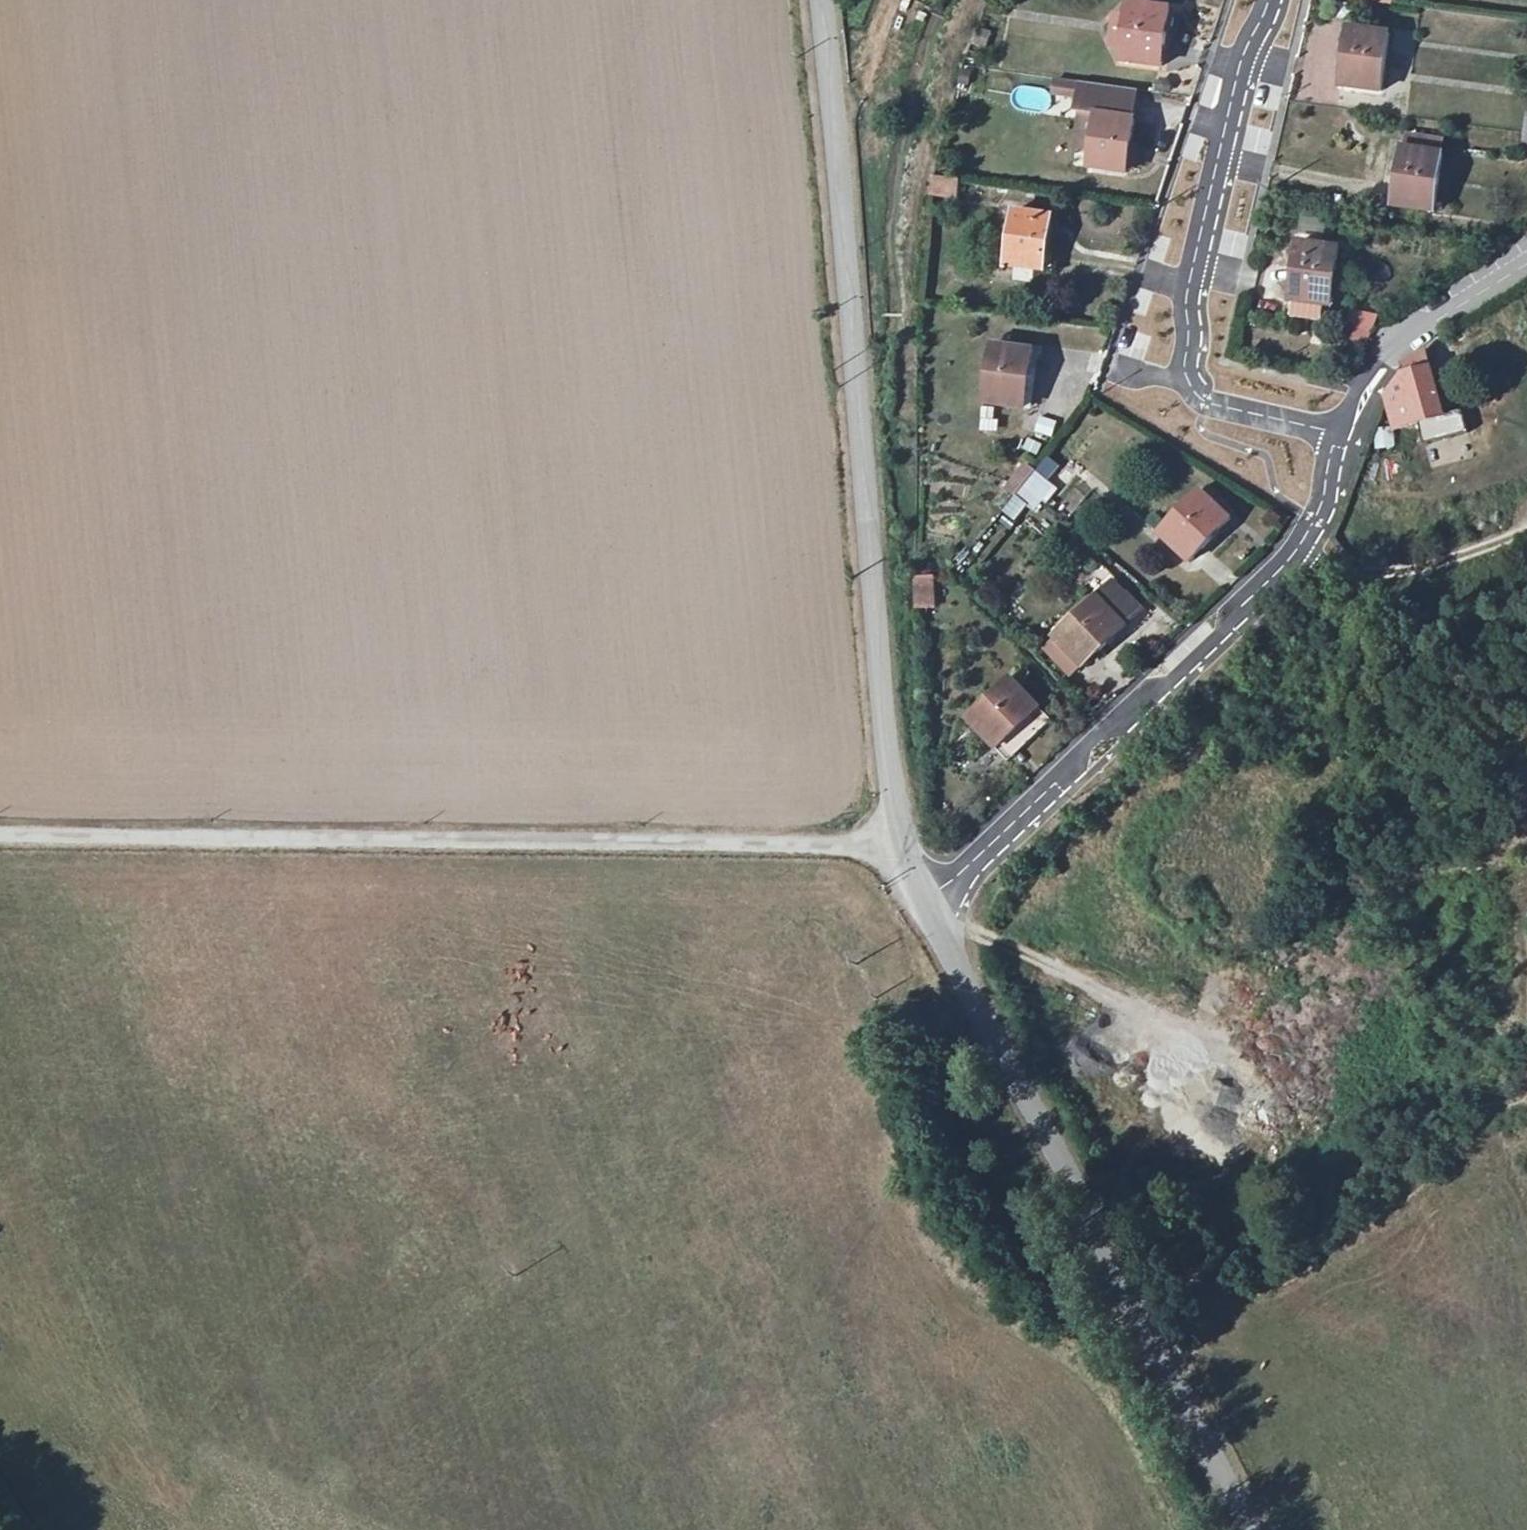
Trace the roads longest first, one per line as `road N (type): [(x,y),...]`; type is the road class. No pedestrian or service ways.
road 1 (unclassified): [(0,835),(901,846)]
road 2 (secondary): [(901,846),(819,0)]
road 3 (secondary): [(1252,1529),(926,908)]
road 4 (residential): [(926,908),(1287,566),(1325,508),(1347,434)]
road 5 (residential): [(1269,0),(1227,115),(1184,298),(1182,371),(1202,399),(1347,434)]
road 6 (residential): [(1347,434),(1393,347),(1526,258)]

